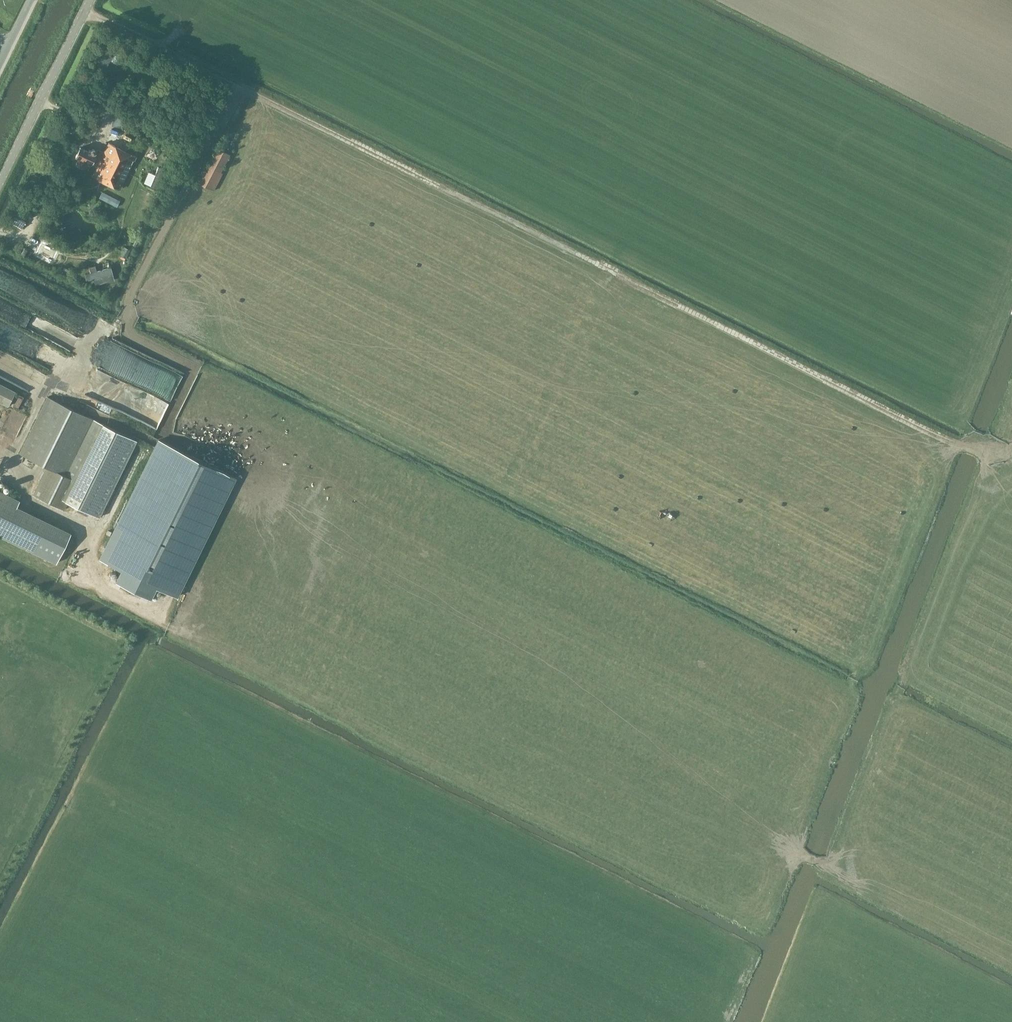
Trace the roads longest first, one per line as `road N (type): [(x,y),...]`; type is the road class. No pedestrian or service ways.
road 1 (track): [(1011,441),(987,461),(85,10)]
road 2 (track): [(86,396),(241,88)]
road 3 (track): [(0,455),(24,495),(89,533),(74,573),(156,615)]
road 4 (tertiary): [(0,182),(90,0)]

